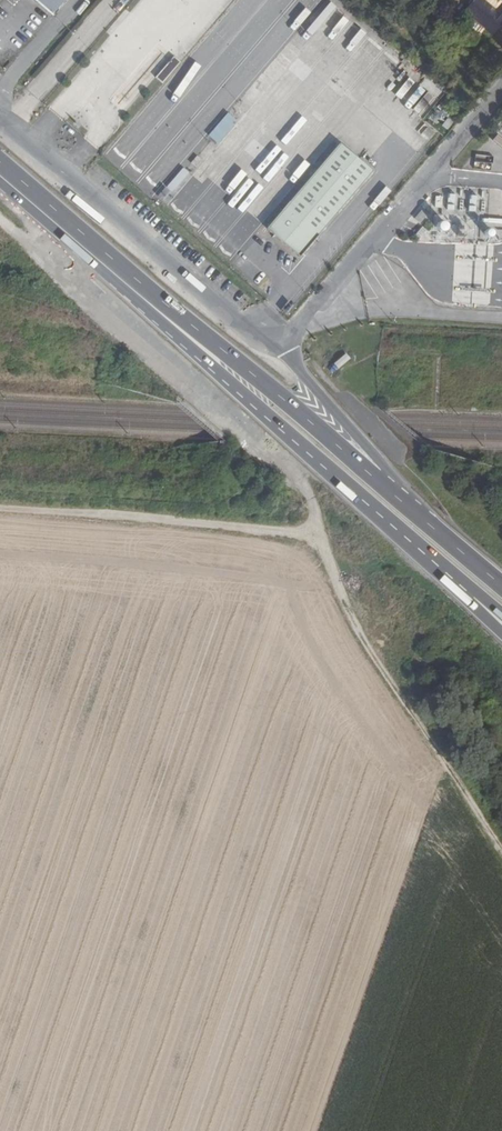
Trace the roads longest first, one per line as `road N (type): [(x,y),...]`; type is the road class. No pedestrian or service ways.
road 1 (track): [(501,846),(364,642),(317,514),(293,475),(76,287),(66,244)]
road 2 (primary): [(501,587),(0,165)]
road 3 (primary): [(0,187),(388,521)]
road 4 (track): [(321,540),(0,508)]
road 5 (trunk): [(388,521),(501,635)]
road 6 (primary): [(388,521),(501,614)]

